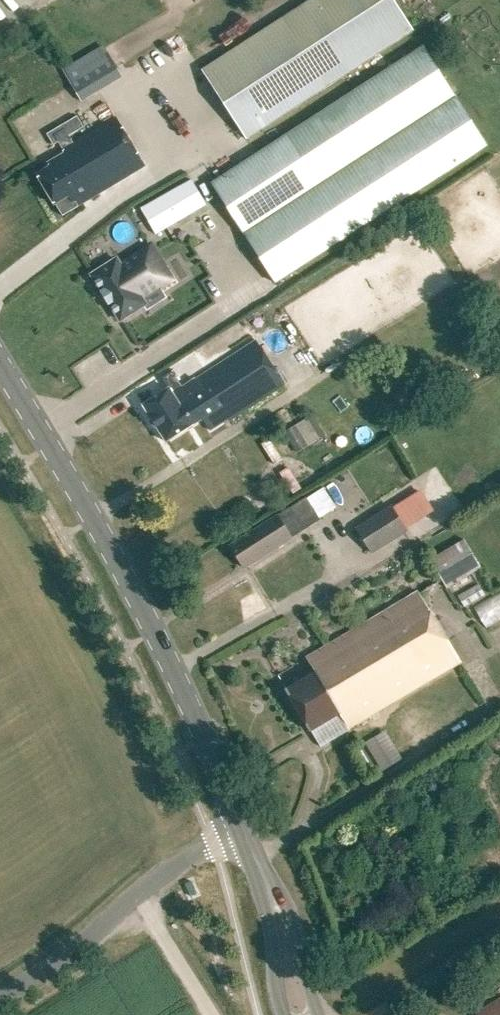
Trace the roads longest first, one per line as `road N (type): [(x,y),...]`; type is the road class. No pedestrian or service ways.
road 1 (secondary): [(238,824),(110,542),(0,365)]
road 2 (unclassified): [(0,997),(90,940),(151,881),(238,824)]
road 3 (secondary): [(317,1014),(286,902),(238,824)]
road 4 (secondary): [(238,824),(284,1014)]
road 5 (track): [(138,893),(213,1014)]

